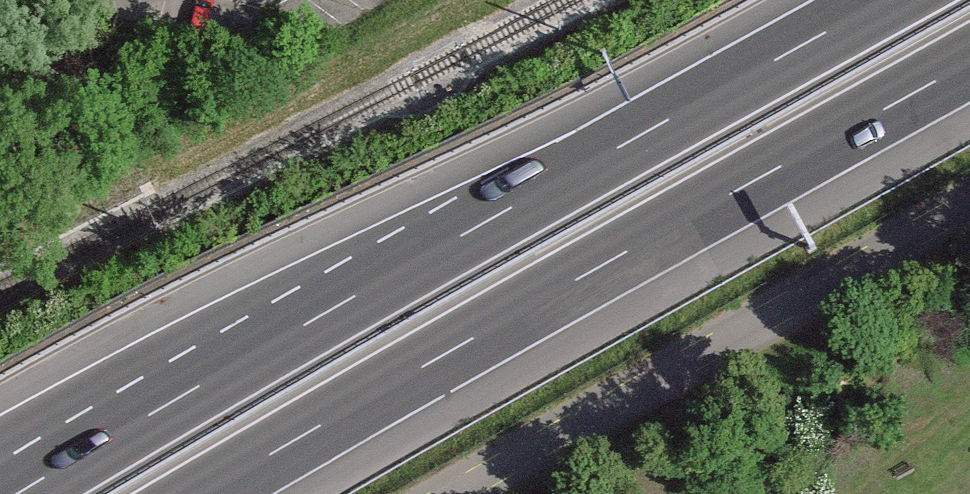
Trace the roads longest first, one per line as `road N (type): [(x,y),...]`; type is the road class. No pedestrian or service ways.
road 1 (motorway): [(199,493),(969,61)]
road 2 (motorway): [(880,0),(203,383)]
road 3 (unclassified): [(481,493),(969,222)]
road 4 (motorway): [(203,383),(0,475)]
road 5 (motorway): [(203,383),(14,493)]

